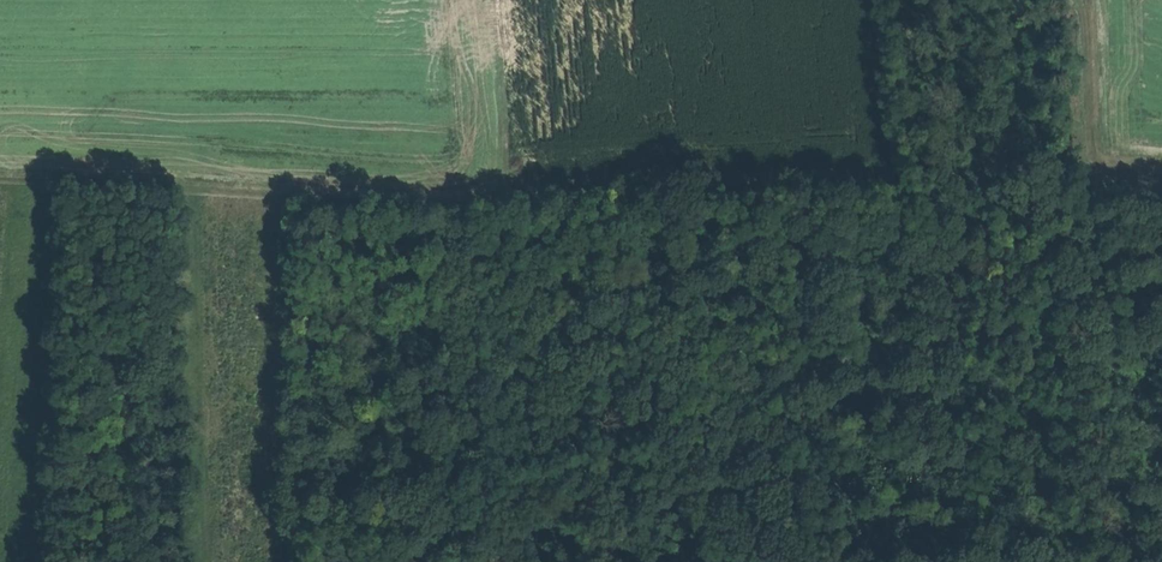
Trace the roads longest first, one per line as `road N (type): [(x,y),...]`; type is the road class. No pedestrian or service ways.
road 1 (track): [(0,531),(243,561)]

